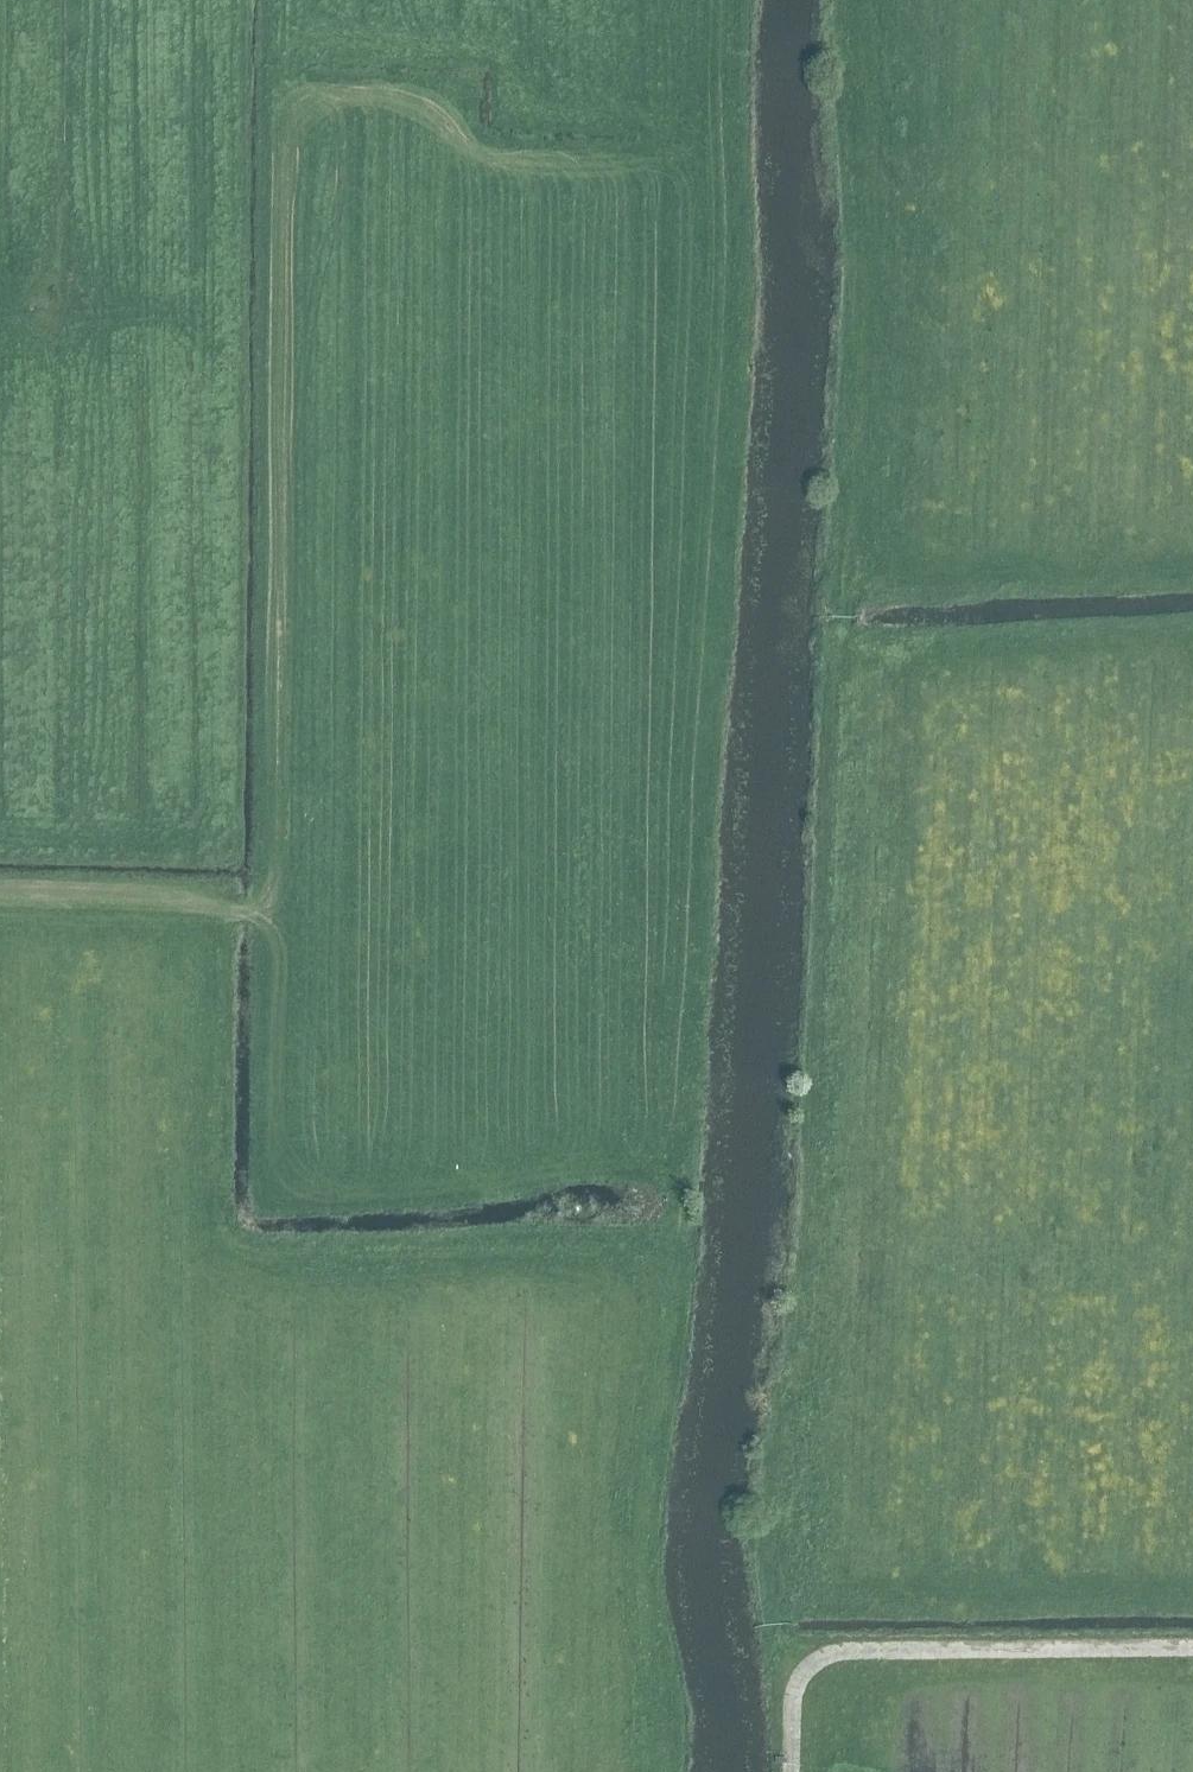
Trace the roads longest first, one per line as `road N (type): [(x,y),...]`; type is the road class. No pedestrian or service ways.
road 1 (track): [(259,912),(0,897)]

